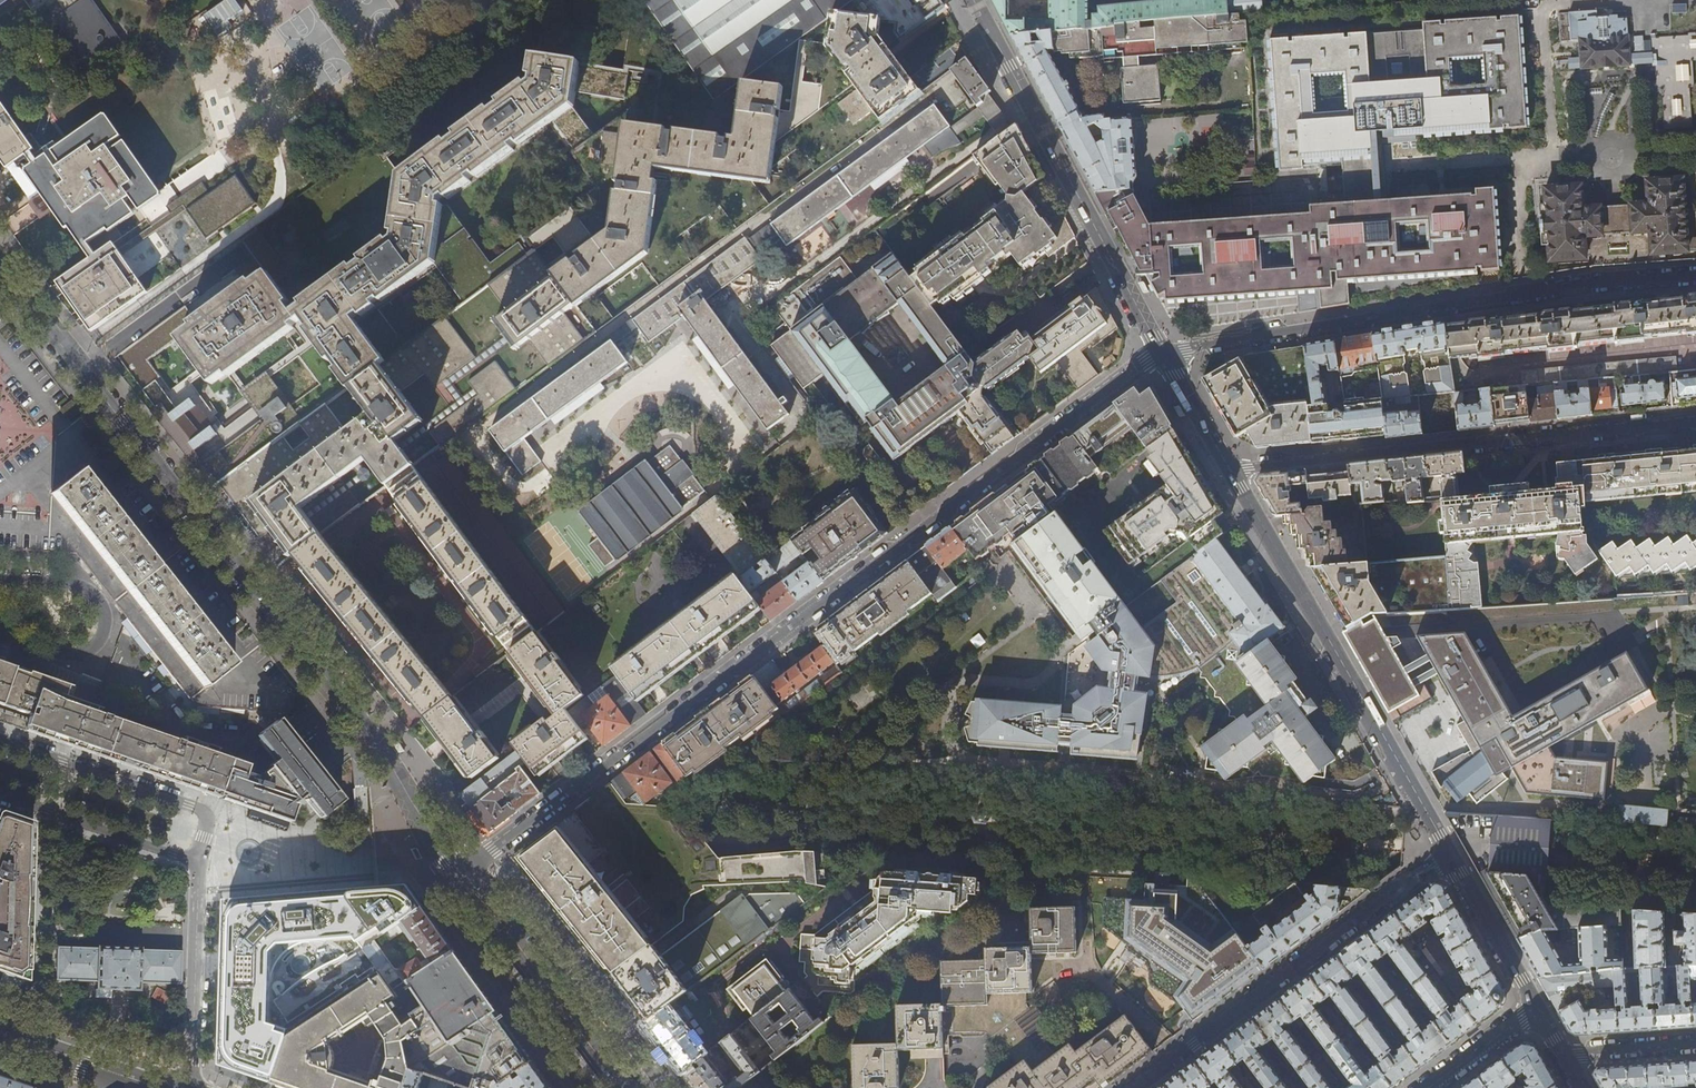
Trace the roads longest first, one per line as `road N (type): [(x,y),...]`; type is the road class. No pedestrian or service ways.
road 1 (residential): [(464,874),(1146,361),(1165,354)]
road 2 (residential): [(464,874),(354,710),(0,268)]
road 3 (residential): [(1695,276),(1597,282),(1165,354)]
road 4 (residential): [(1231,471),(1695,420)]
road 5 (residential): [(1451,854),(1231,471)]
road 6 (residential): [(1165,354),(974,0)]
road 7 (residential): [(1134,1087),(1451,854)]
road 8 (residential): [(199,862),(208,822),(199,809),(0,740)]
road 9 (residential): [(624,1087),(464,874)]
road 10 (residential): [(199,862),(192,1087)]
road 11 (residential): [(0,795),(199,862)]
road 12 (residential): [(1537,1008),(1451,854)]
road 13 (residential): [(1537,1008),(1428,1087)]
road 14 (residential): [(1231,471),(1165,354)]
road 15 (residential): [(1695,1046),(1564,1055)]
road 16 (secondary): [(0,1032),(122,1074)]

